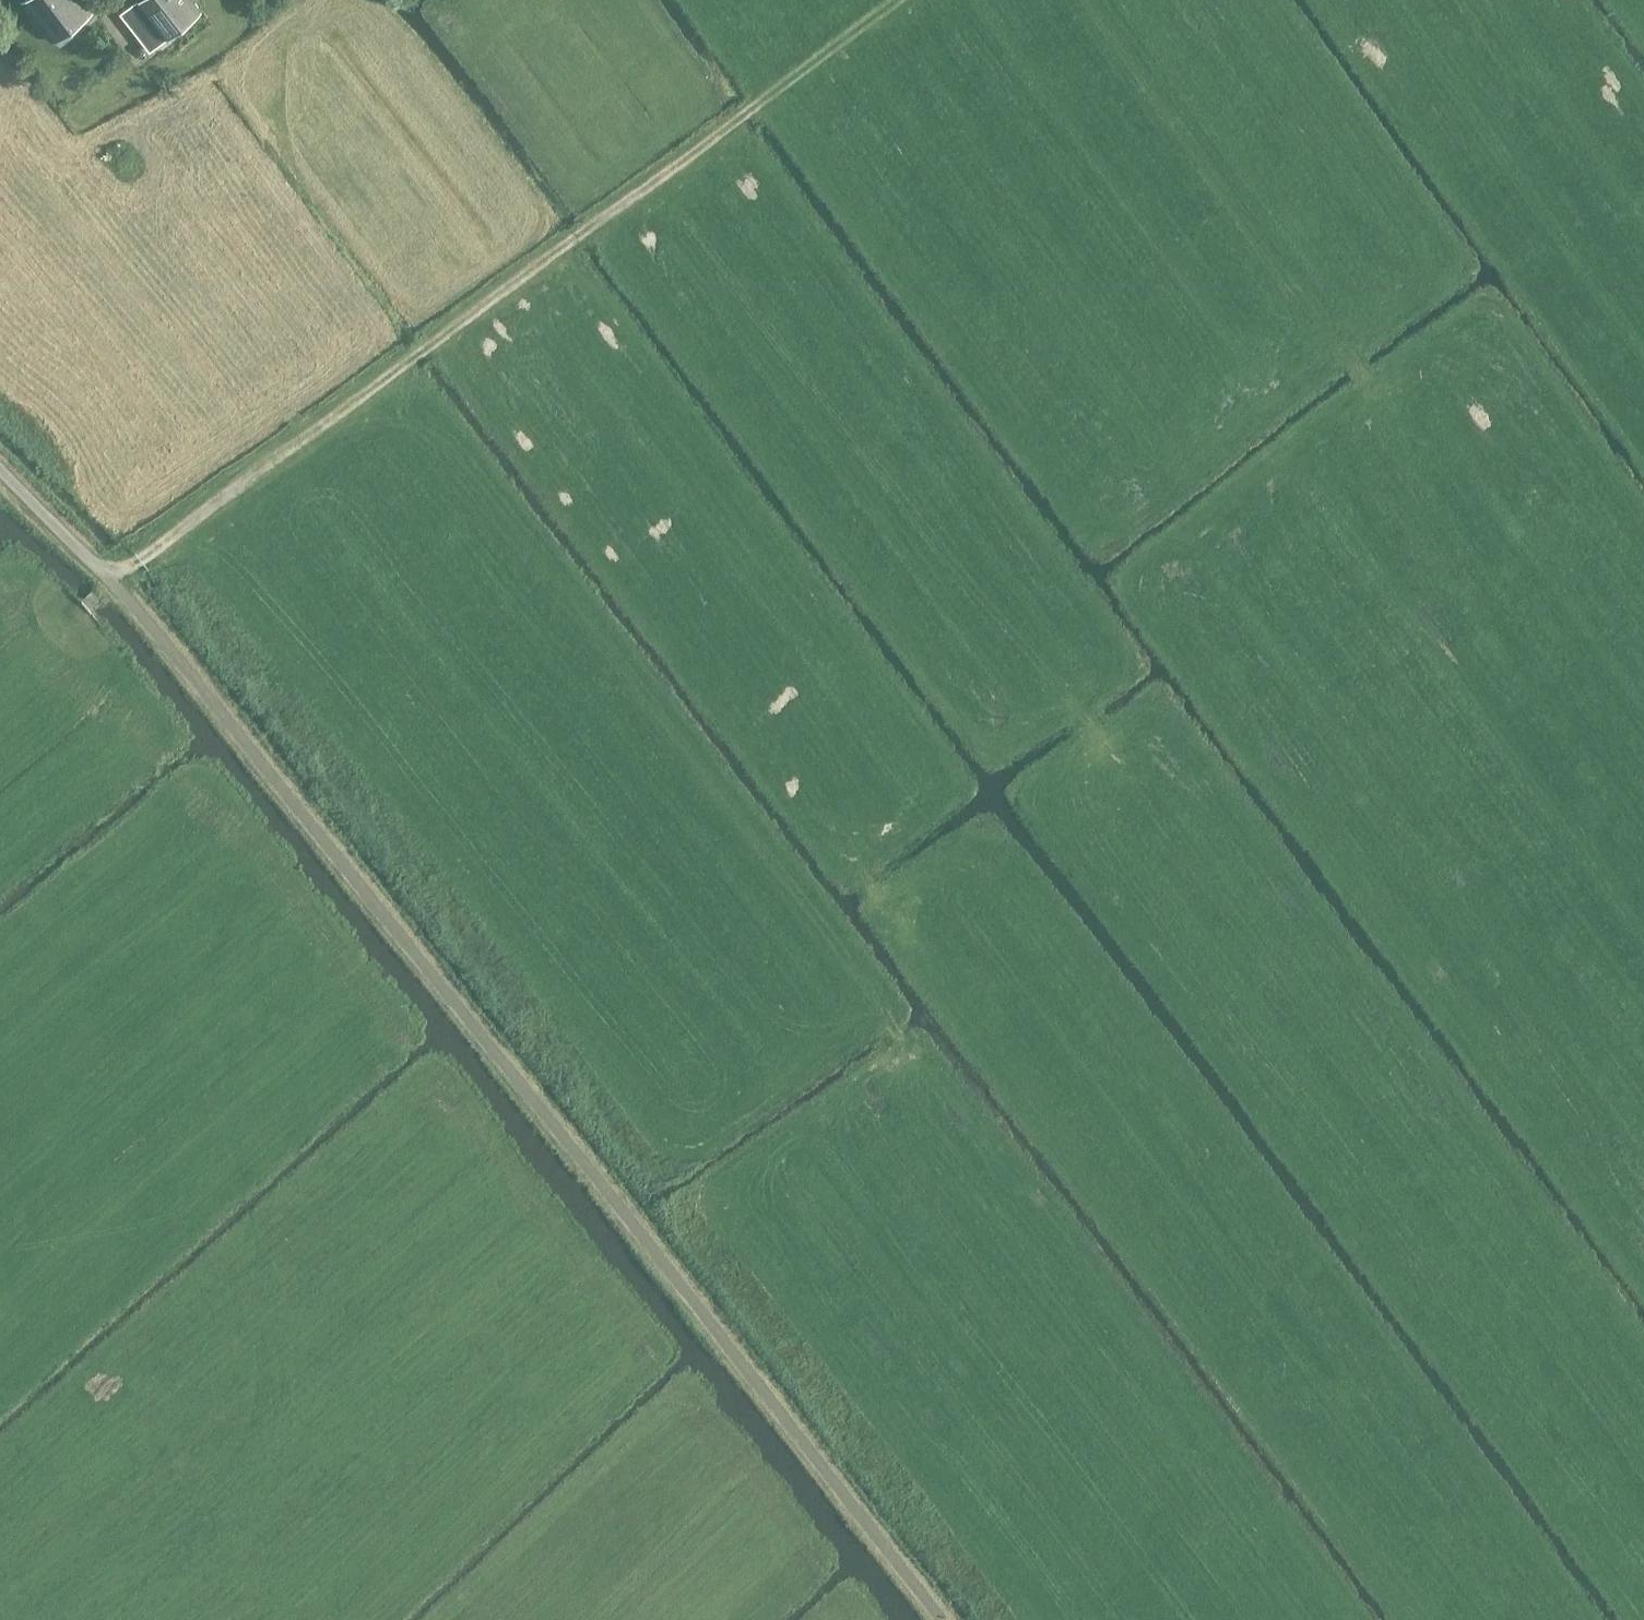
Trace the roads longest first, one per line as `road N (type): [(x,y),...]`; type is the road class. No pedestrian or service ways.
road 1 (track): [(896,0),(112,580)]

